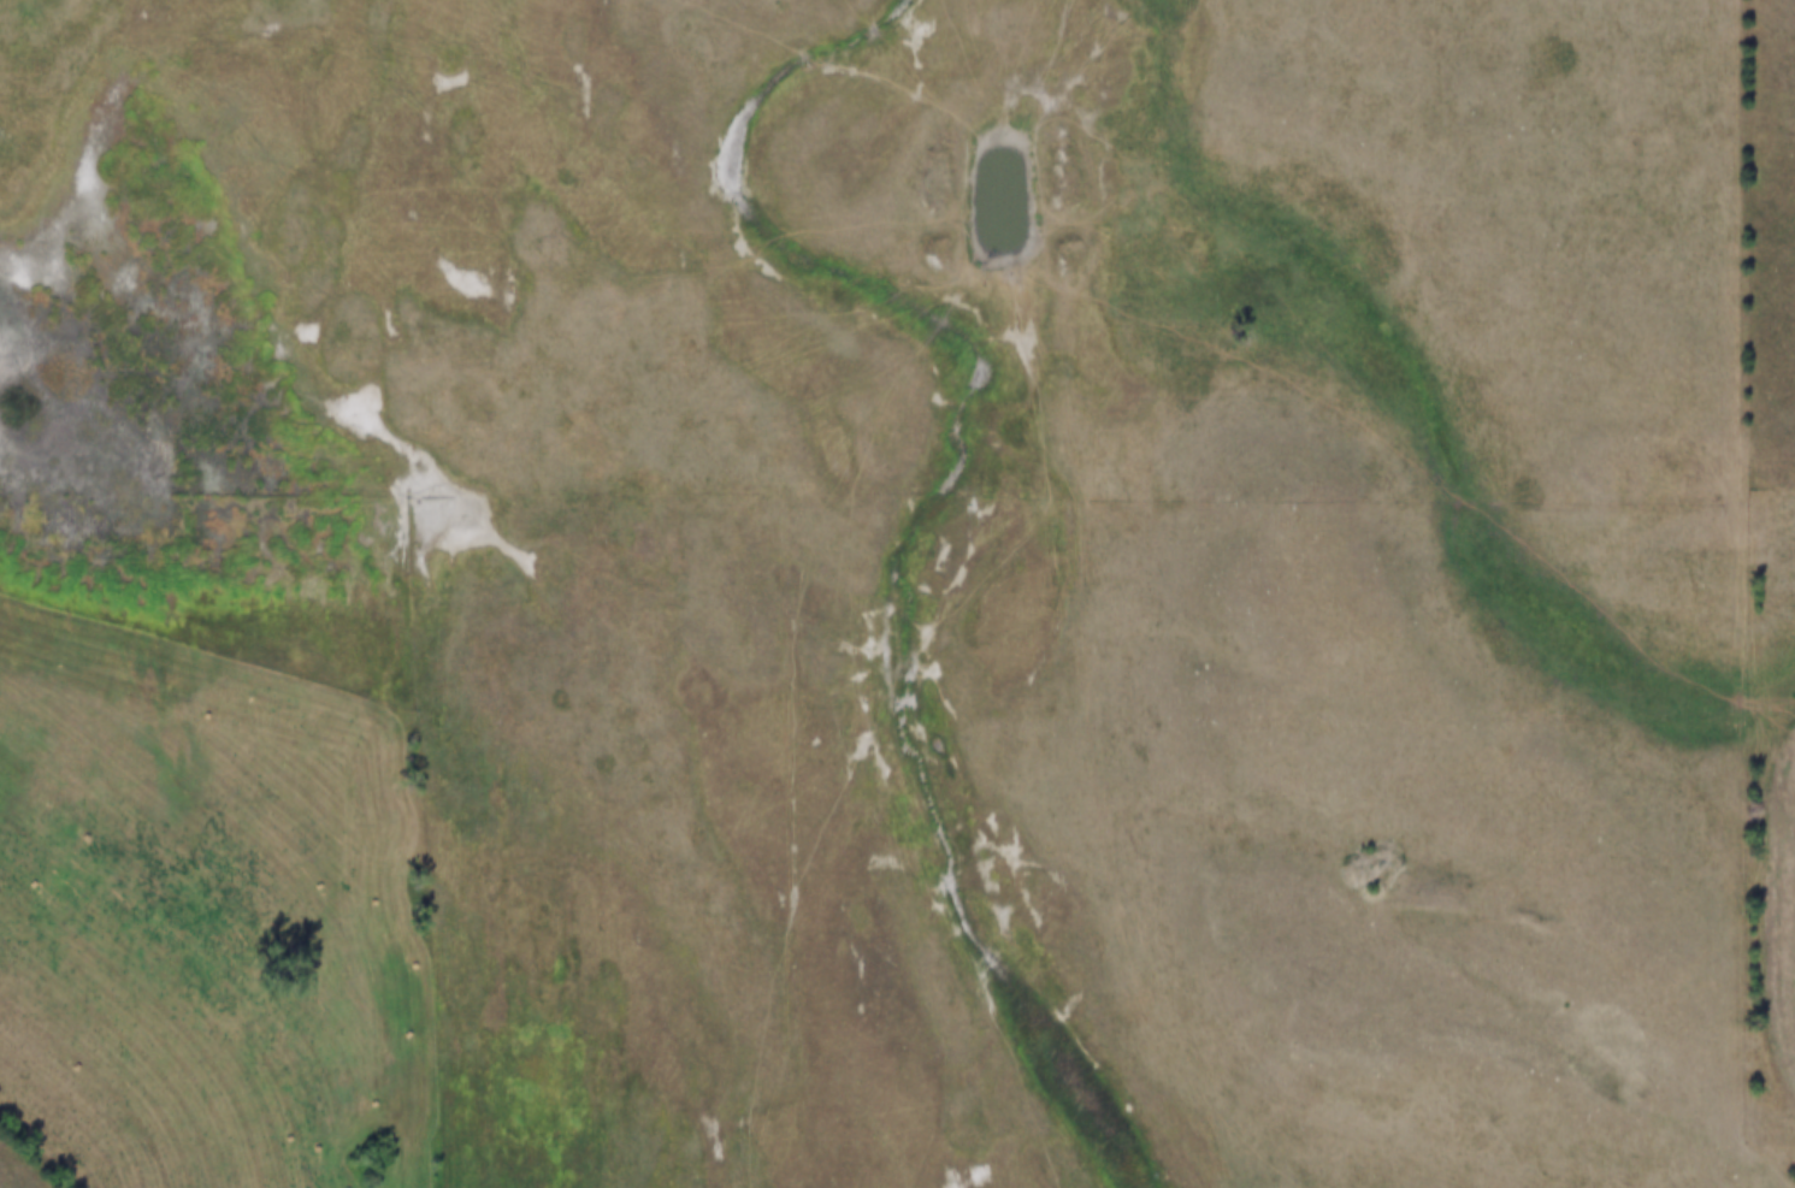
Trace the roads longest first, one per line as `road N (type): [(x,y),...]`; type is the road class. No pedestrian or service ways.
road 1 (track): [(1724,1187),(1708,1162),(1705,1122),(1664,1065)]

